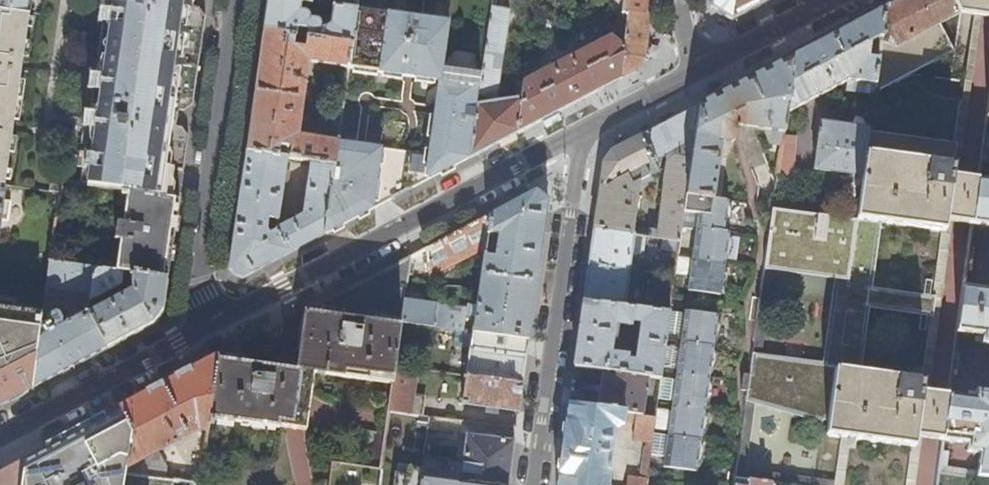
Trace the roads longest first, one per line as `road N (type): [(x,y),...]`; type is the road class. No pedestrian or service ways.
road 1 (residential): [(216,324),(583,132)]
road 2 (residential): [(536,484),(583,132)]
road 3 (residential): [(216,324),(200,294),(242,0)]
road 4 (residential): [(0,438),(216,324)]
road 5 (residential): [(699,70),(834,0)]
road 6 (residential): [(583,132),(699,70)]

